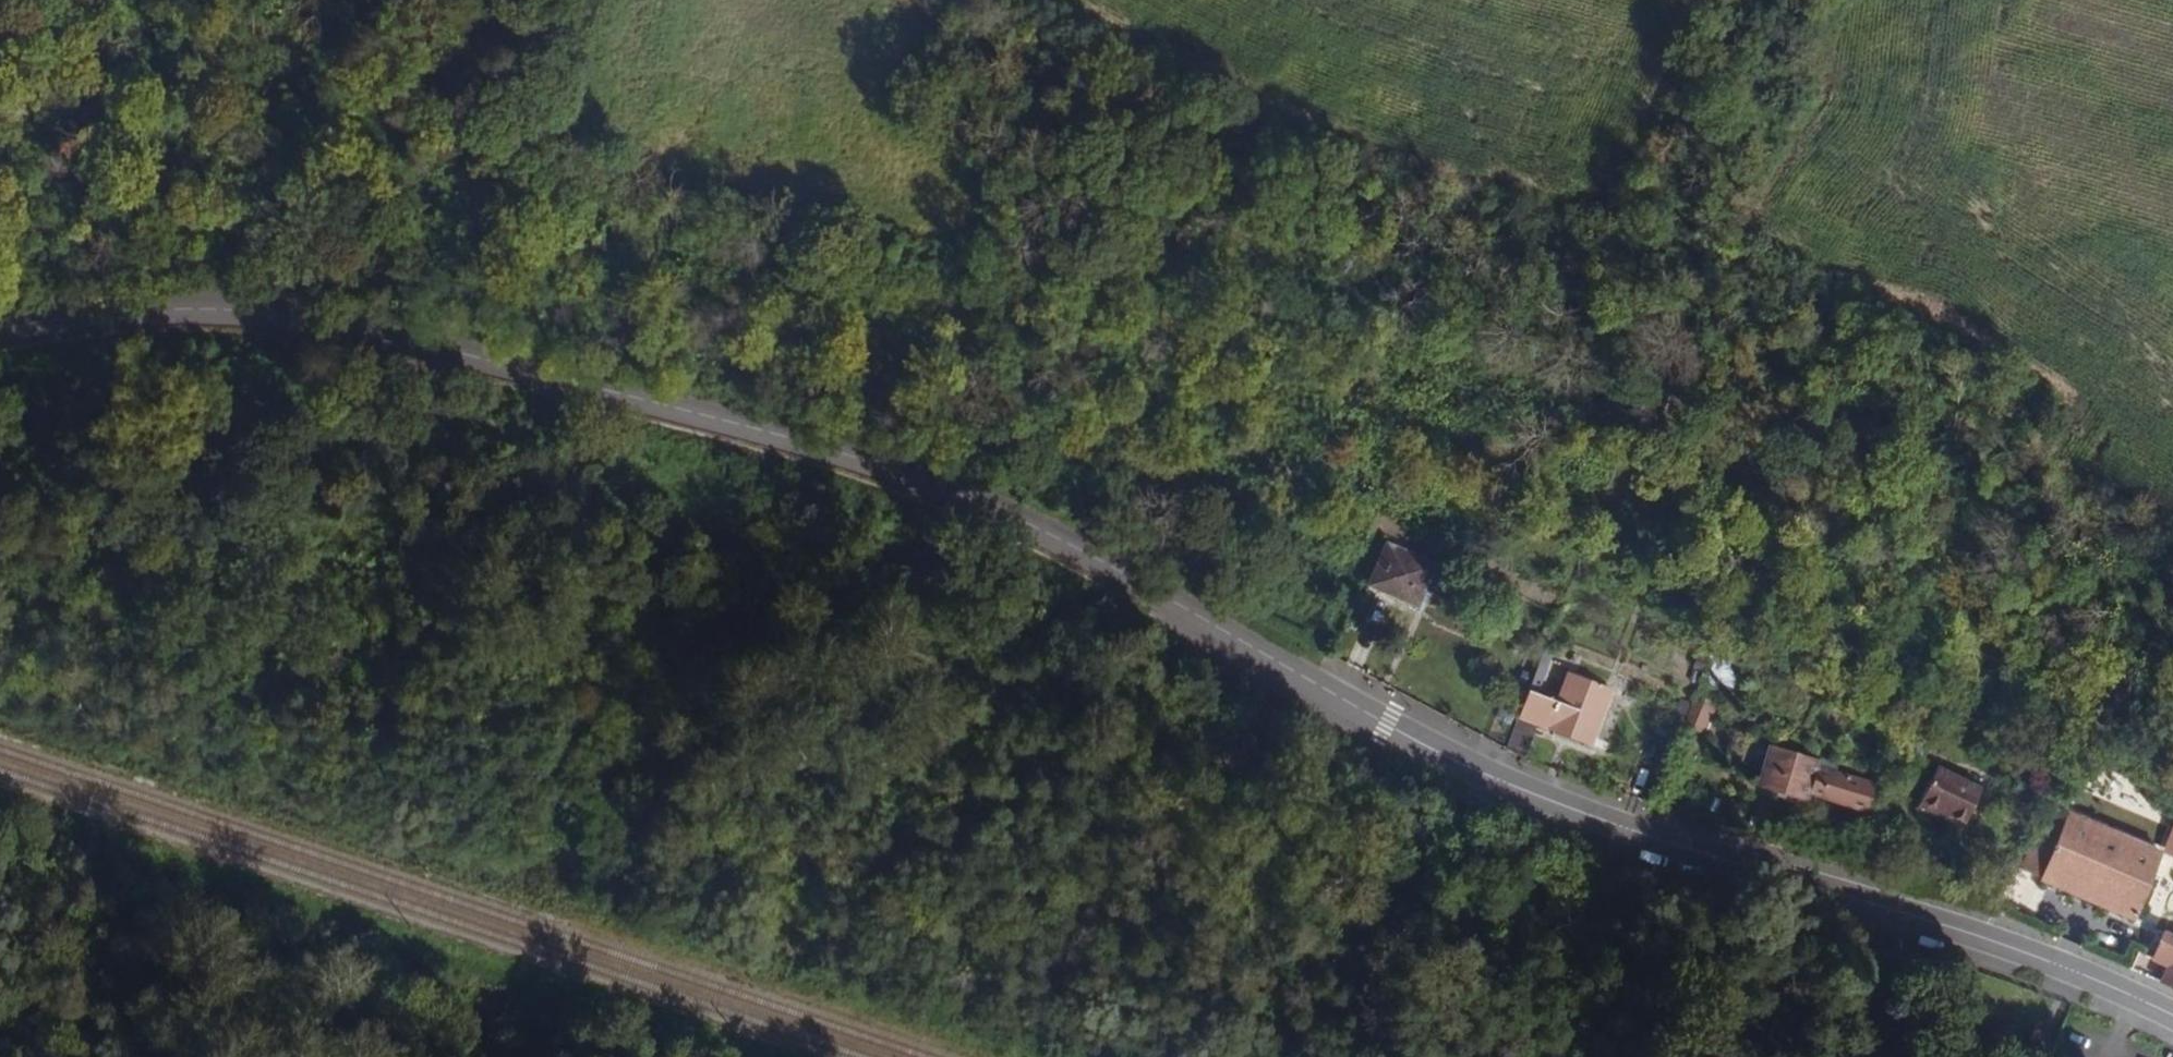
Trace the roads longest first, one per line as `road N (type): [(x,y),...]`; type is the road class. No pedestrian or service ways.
road 1 (secondary): [(0,329),(162,310),(308,314),(853,456),(1031,523),(1559,805),(1988,940),(2172,1016)]

